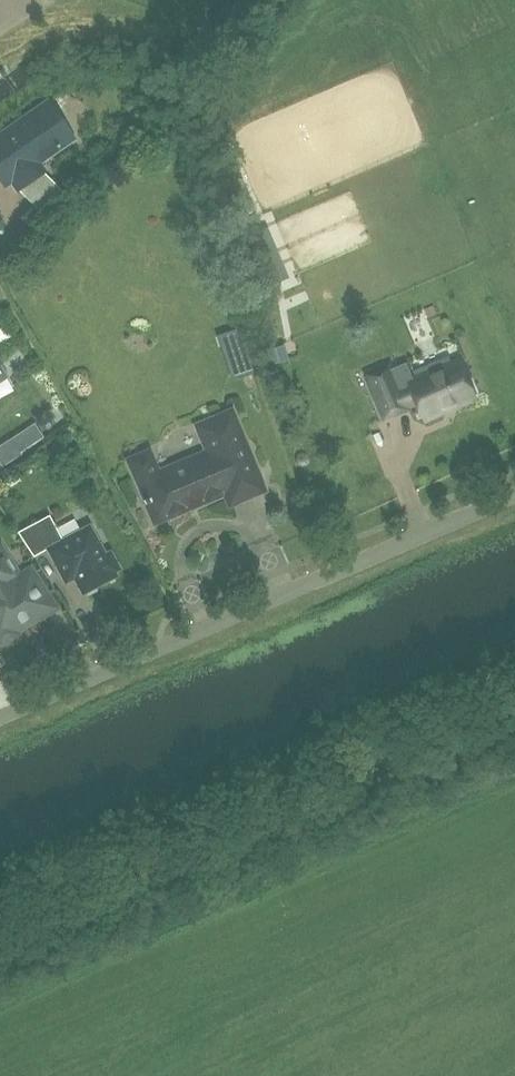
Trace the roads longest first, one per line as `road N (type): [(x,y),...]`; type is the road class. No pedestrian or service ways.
road 1 (residential): [(0,718),(514,495)]

